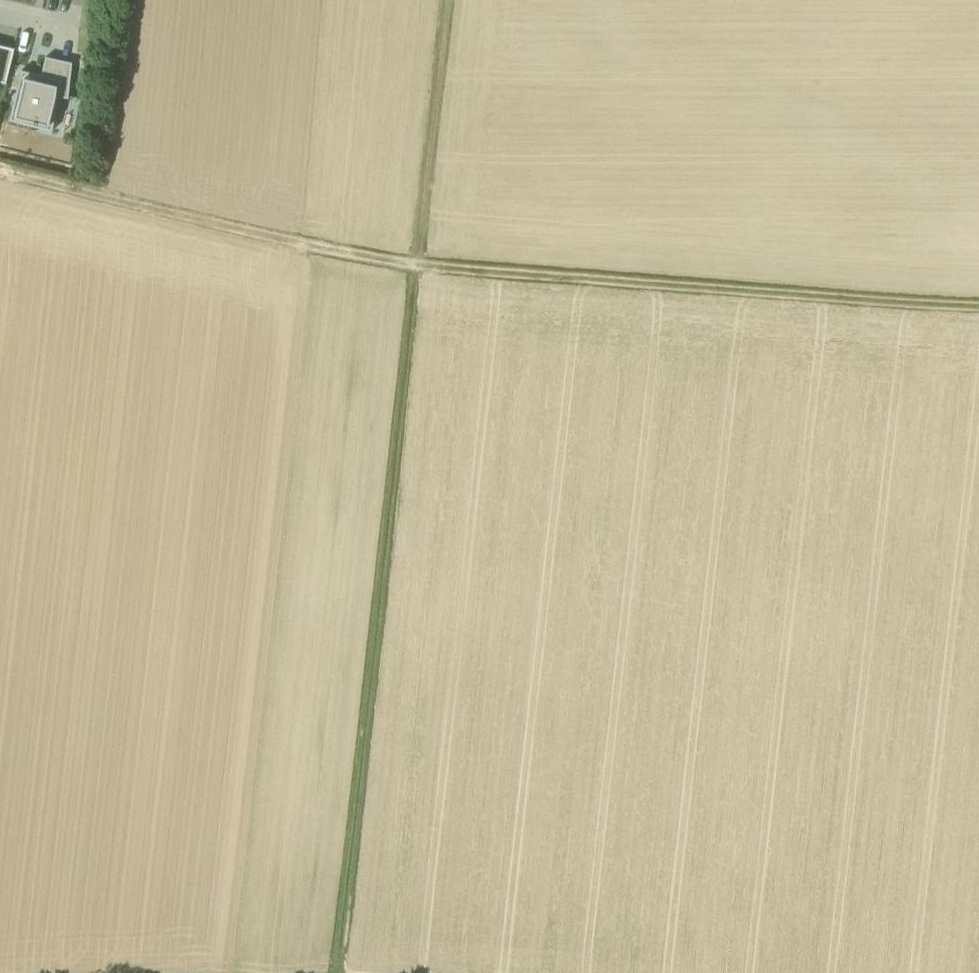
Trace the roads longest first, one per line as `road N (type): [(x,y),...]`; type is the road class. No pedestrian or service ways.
road 1 (track): [(978,310),(358,261),(0,172)]
road 2 (track): [(447,0),(335,972)]

